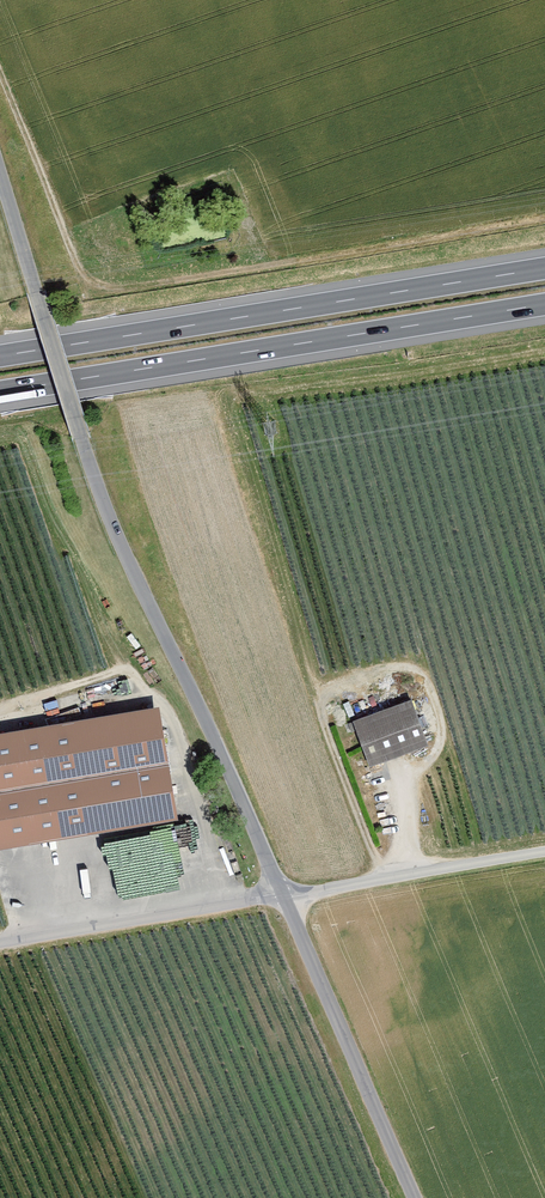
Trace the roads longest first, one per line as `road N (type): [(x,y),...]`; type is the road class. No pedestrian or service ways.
road 1 (unclassified): [(284,897),(118,538),(0,174)]
road 2 (track): [(544,218),(110,287),(78,264),(0,76)]
road 3 (motorway): [(0,392),(544,304)]
road 4 (motorway): [(544,268),(0,356)]
road 5 (unclassified): [(417,1197),(284,897)]
road 6 (track): [(284,897),(0,945)]
road 7 (unclassified): [(544,851),(284,897)]
road 8 (track): [(383,878),(317,697)]

